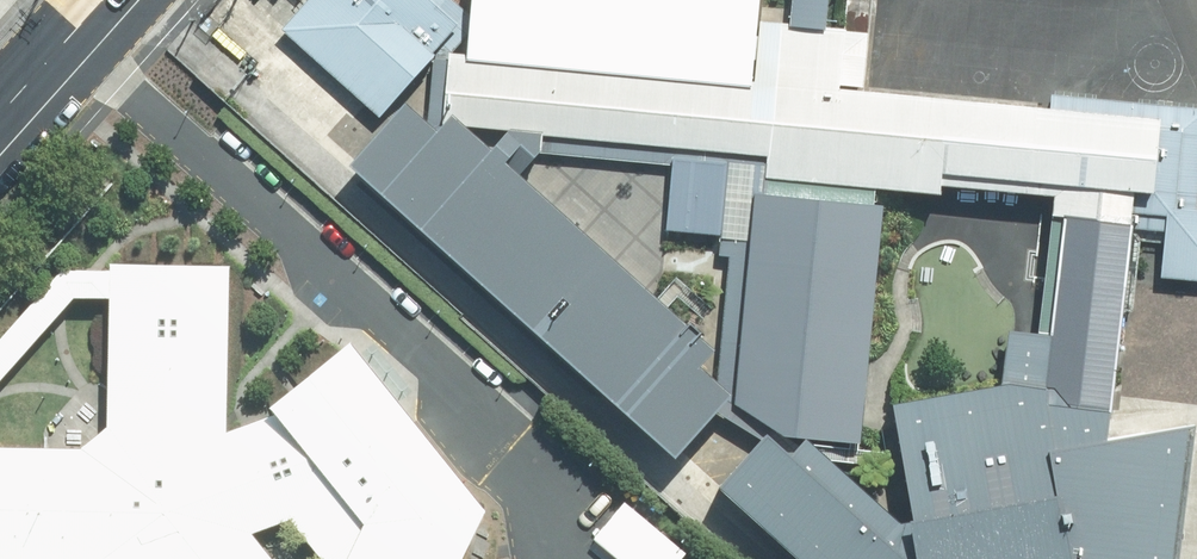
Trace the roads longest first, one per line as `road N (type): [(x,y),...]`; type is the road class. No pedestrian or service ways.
road 1 (secondary): [(0,112),(102,0)]

